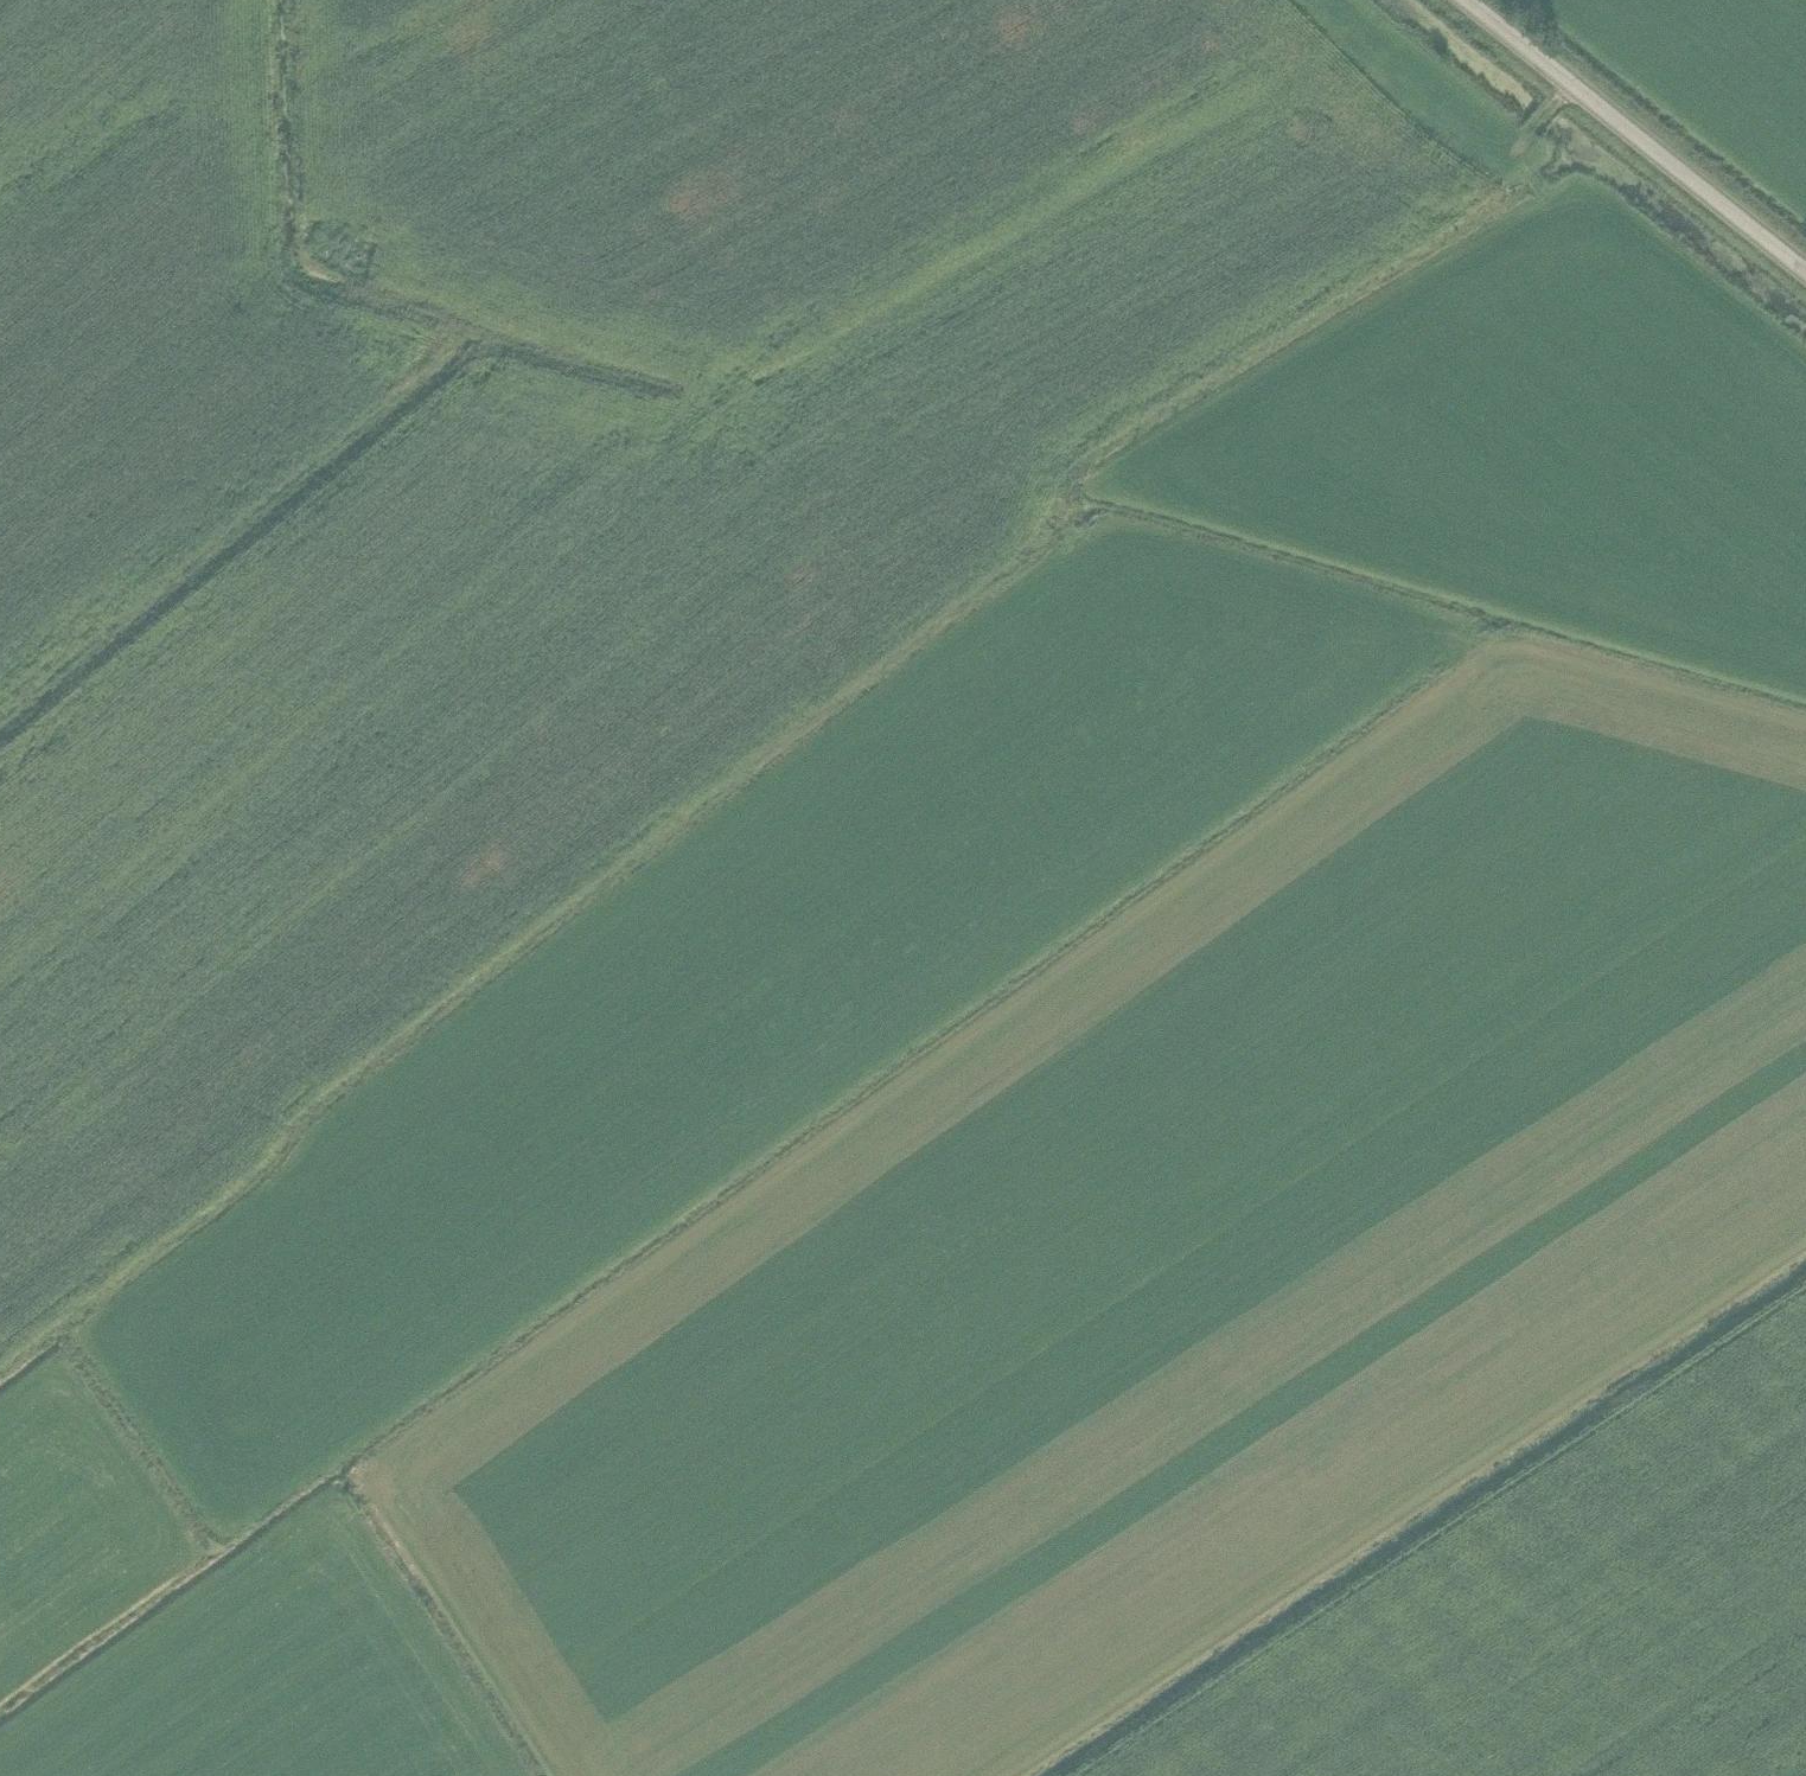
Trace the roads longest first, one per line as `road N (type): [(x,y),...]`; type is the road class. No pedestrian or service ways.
road 1 (tertiary): [(1805,276),(1459,0)]

